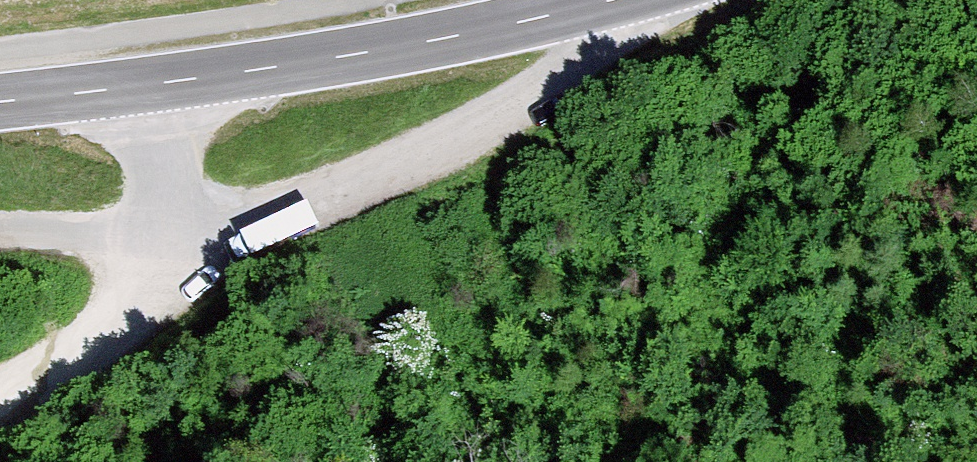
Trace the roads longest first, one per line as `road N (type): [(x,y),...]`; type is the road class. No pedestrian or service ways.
road 1 (track): [(666,0),(441,153),(147,239),(0,232)]
road 2 (secondary): [(0,102),(173,82),(539,19),(602,0)]
road 3 (track): [(0,392),(115,314),(147,239),(173,82)]

